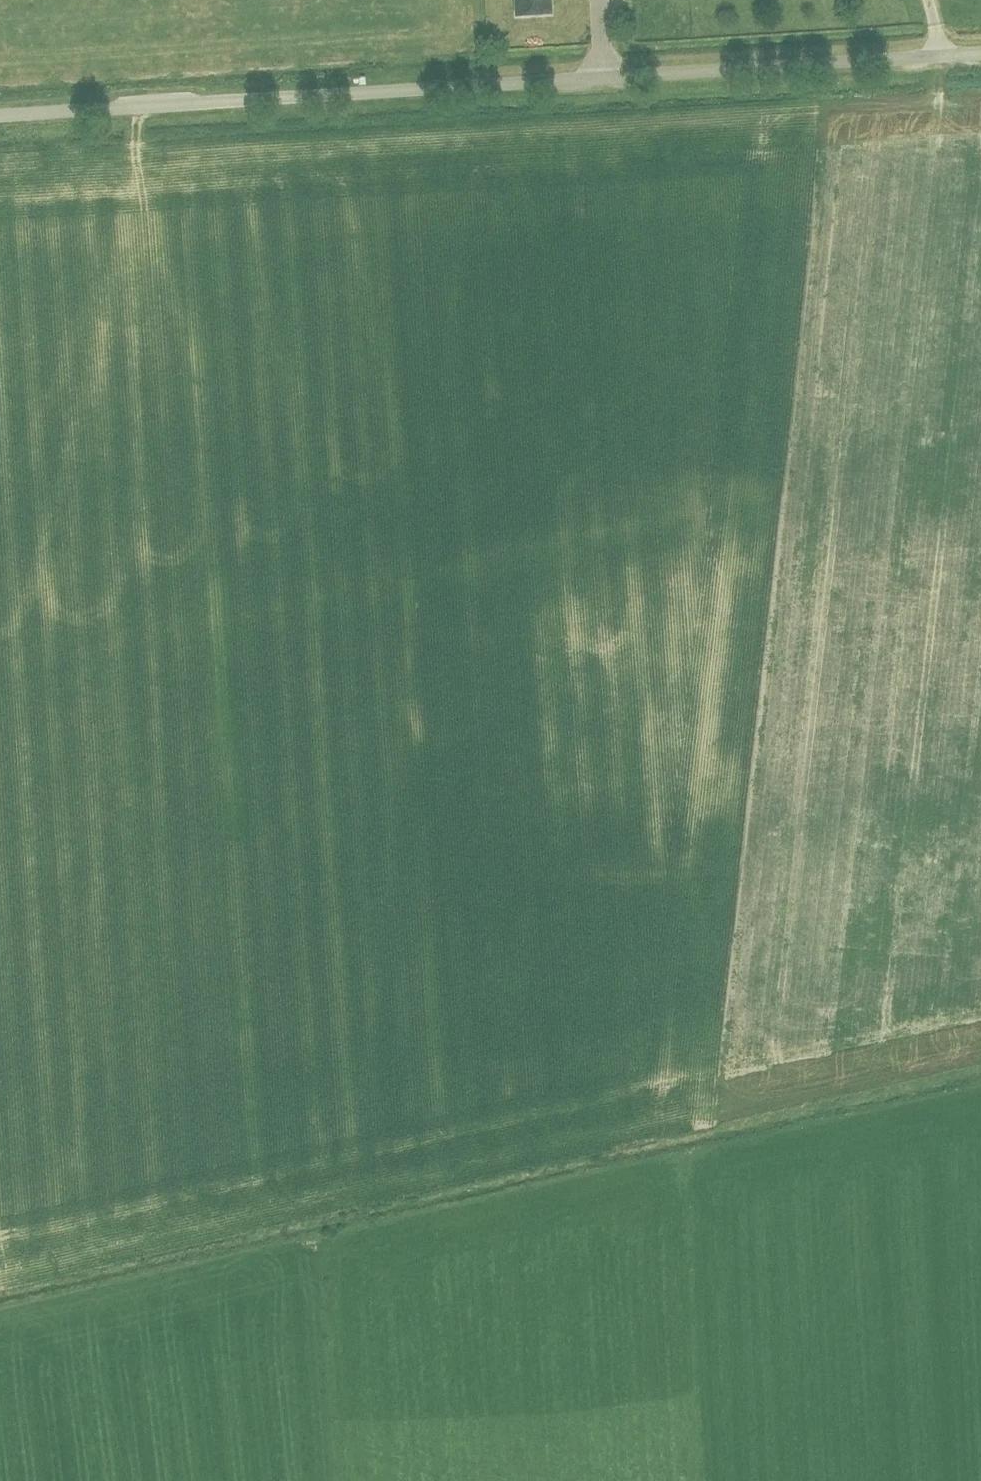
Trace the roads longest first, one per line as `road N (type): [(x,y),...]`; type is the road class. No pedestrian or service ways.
road 1 (unclassified): [(0,115),(980,53)]

